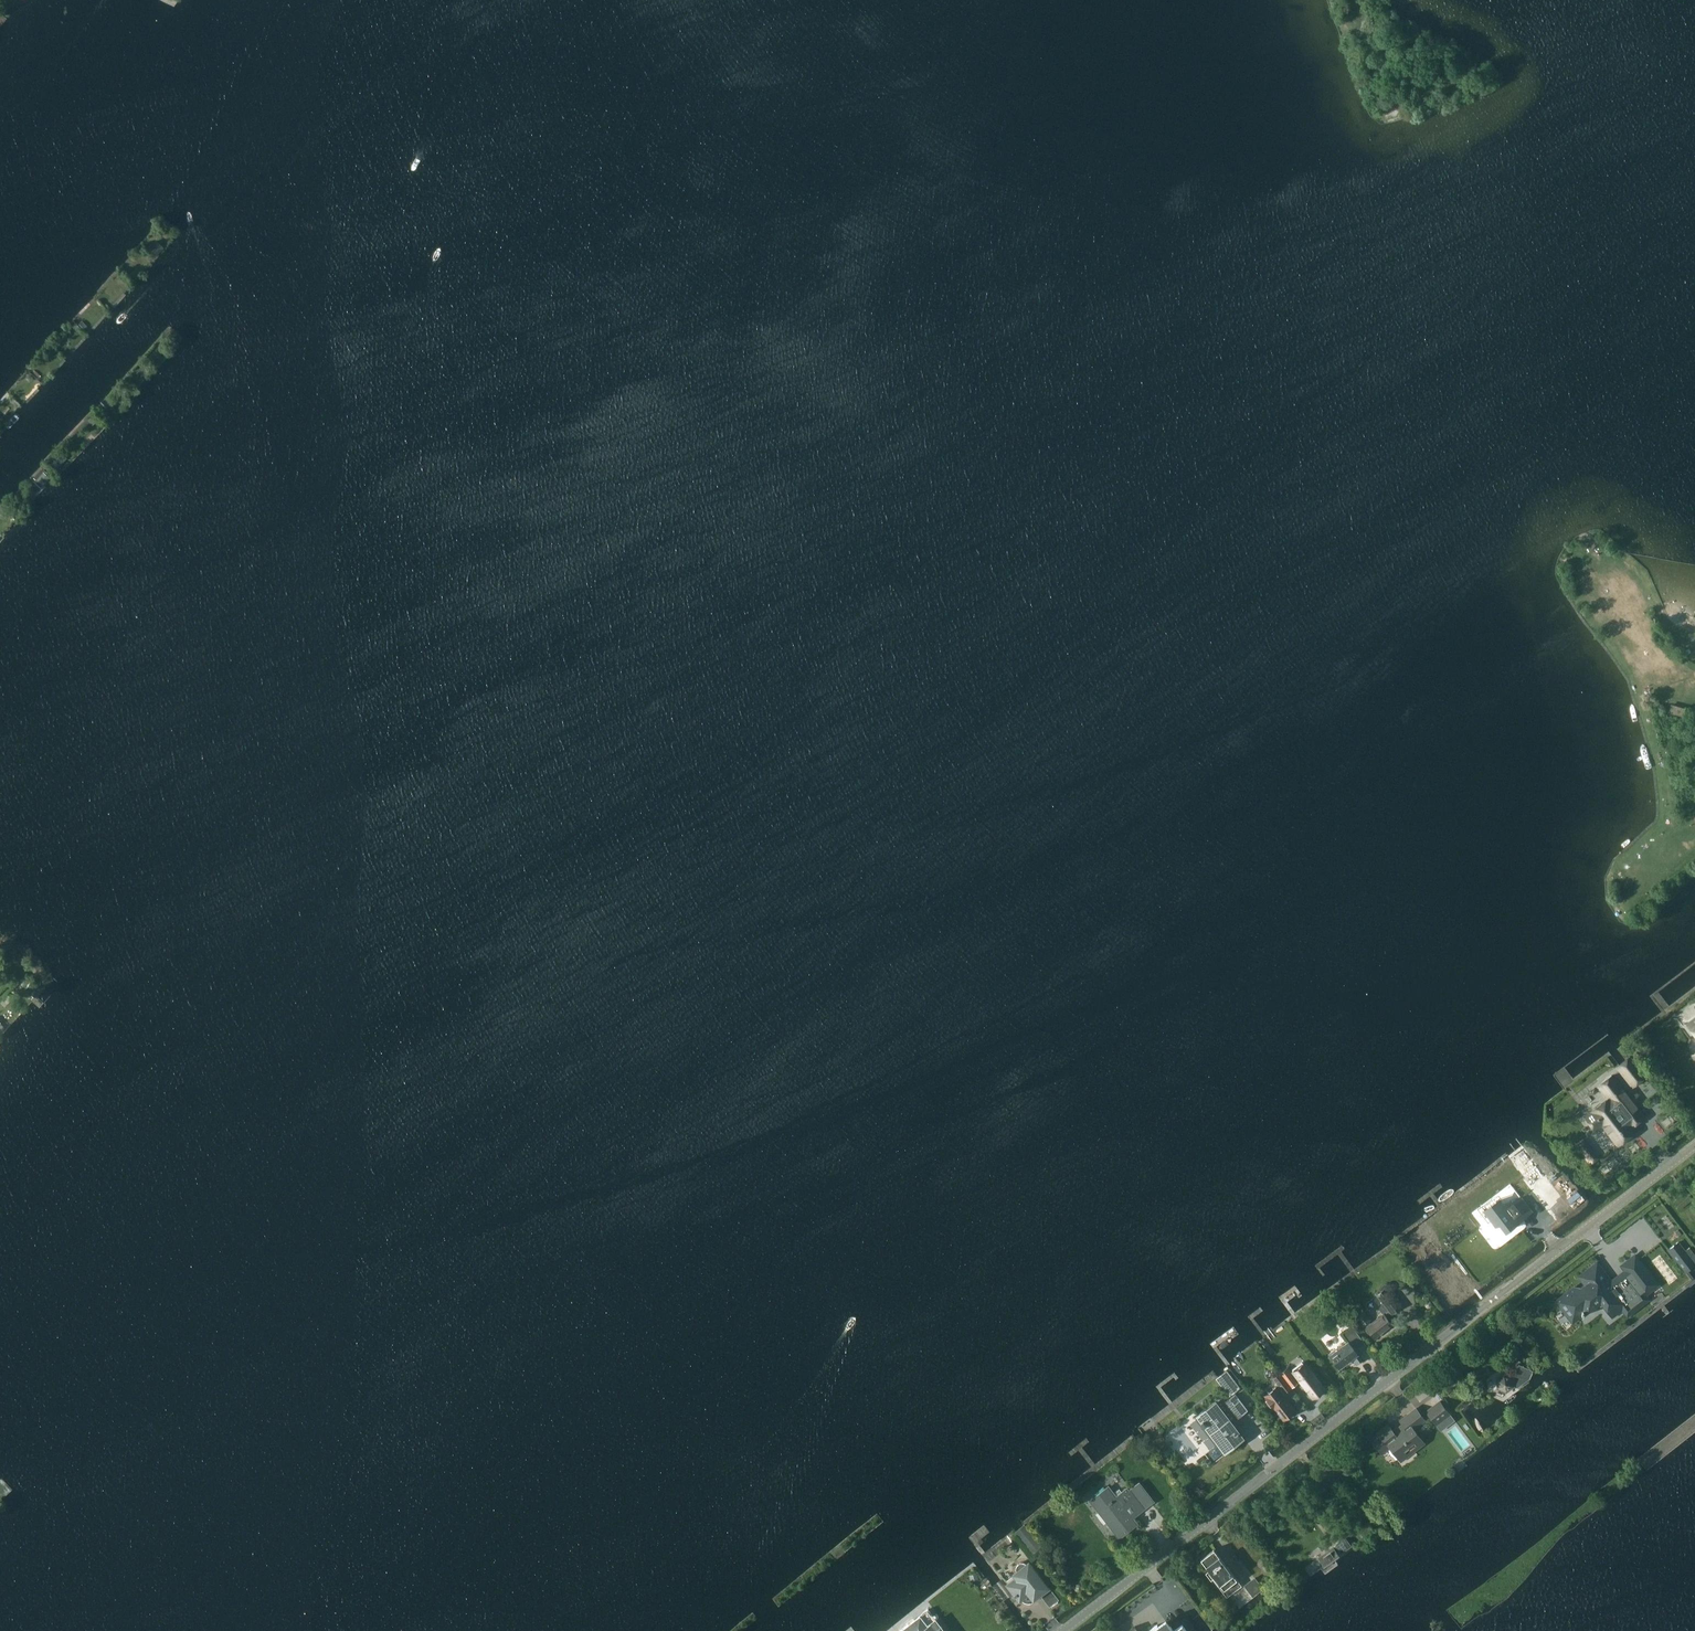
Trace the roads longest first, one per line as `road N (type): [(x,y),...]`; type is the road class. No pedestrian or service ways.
road 1 (residential): [(1063,1630),(1694,1145)]

